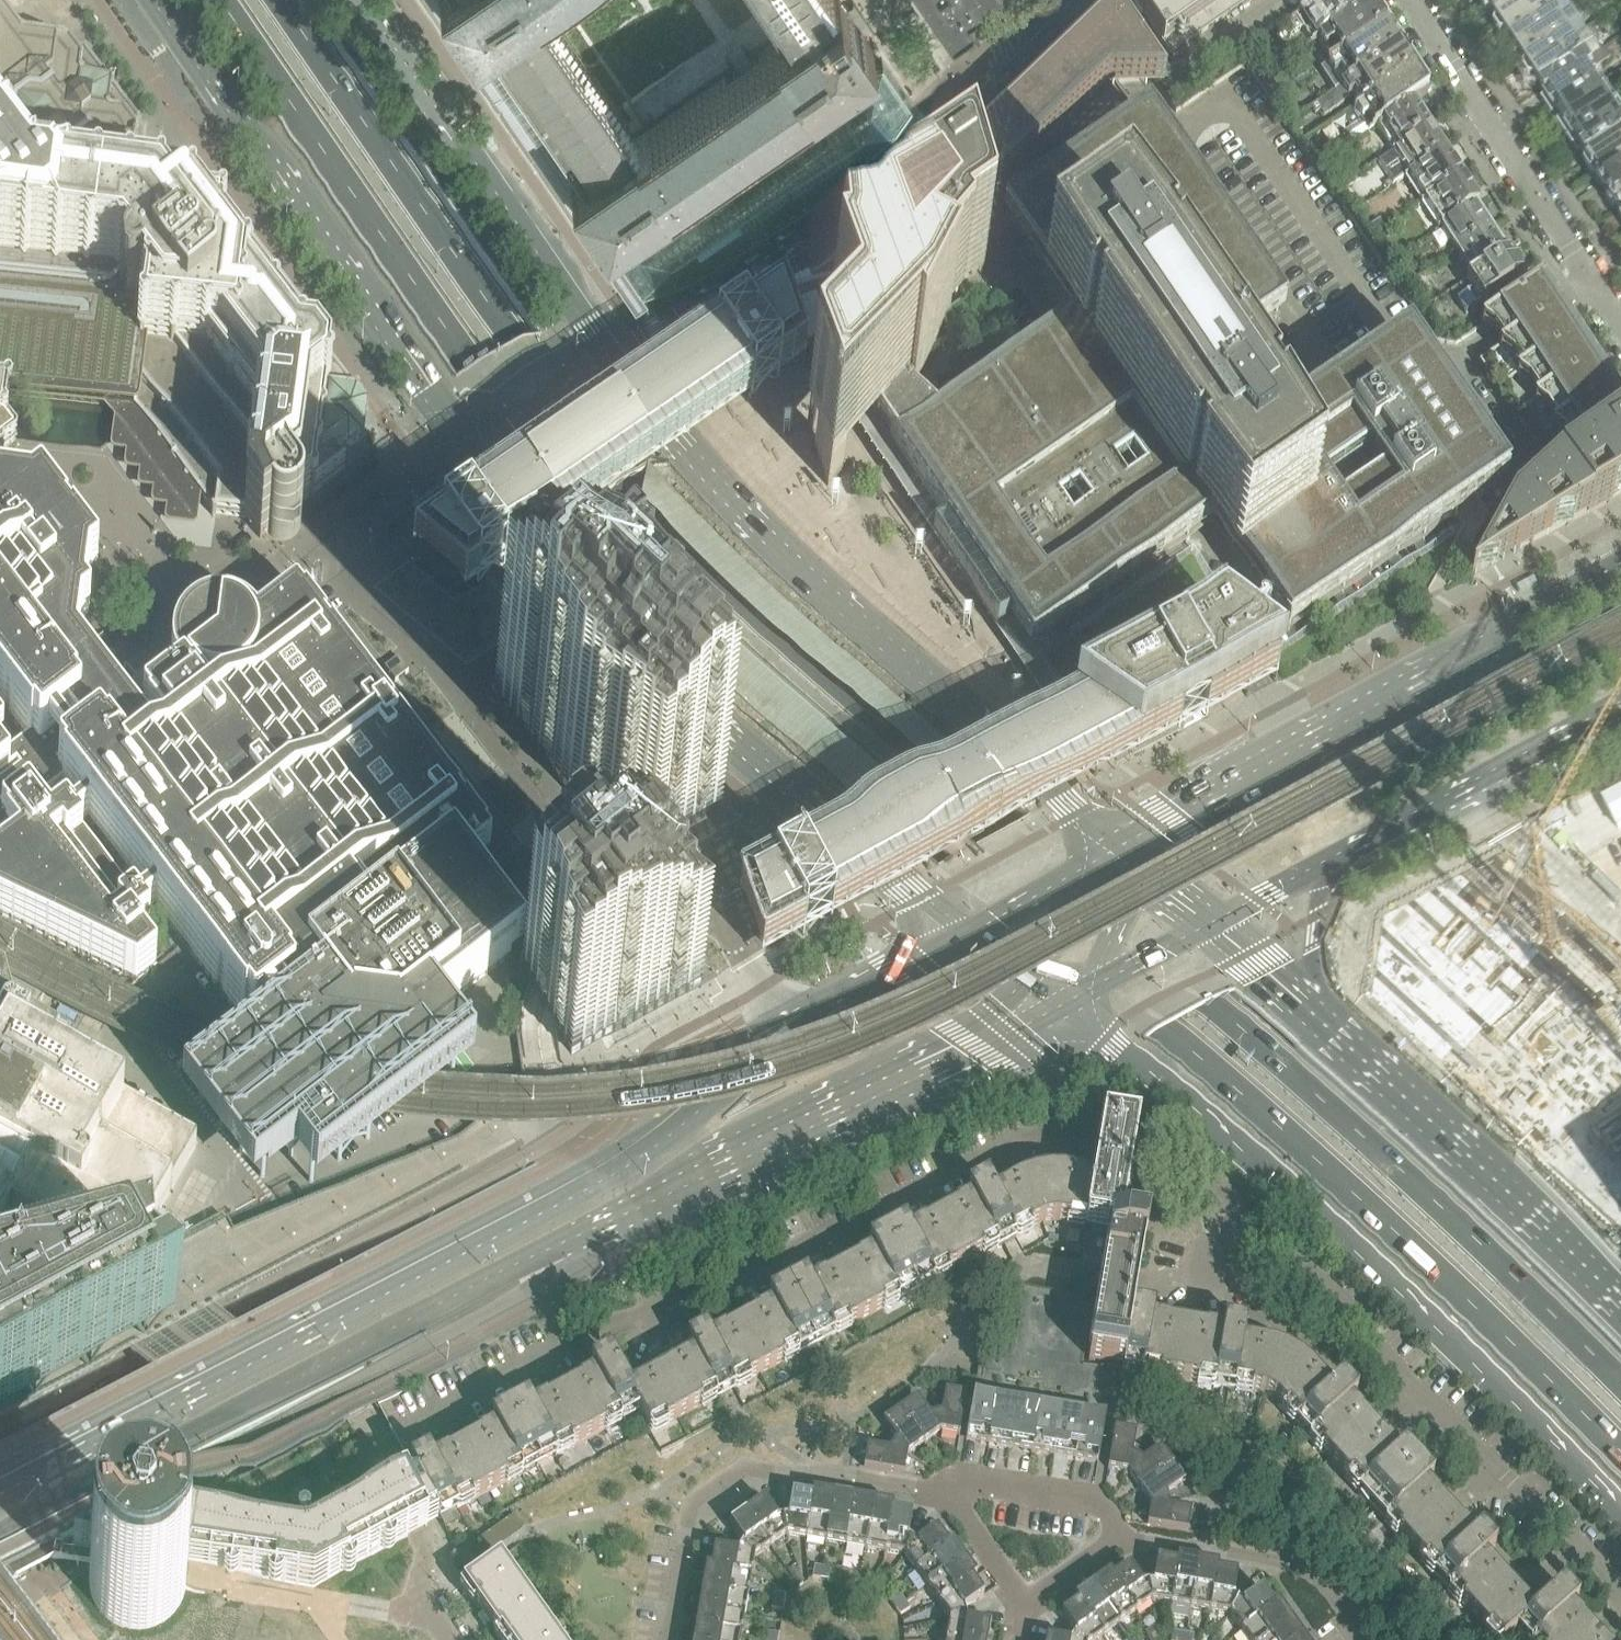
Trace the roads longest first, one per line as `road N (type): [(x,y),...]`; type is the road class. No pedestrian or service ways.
road 1 (primary): [(220,0),(479,374),(637,564),(771,692),(1396,1230),(1620,1450)]
road 2 (primary): [(1620,1380),(1417,1182),(717,580),(643,503),(517,336),(285,0)]
road 3 (tertiary): [(833,1011),(612,1179),(0,1514)]
road 4 (unclassified): [(833,1011),(633,1089),(556,1141),(0,1438)]
road 5 (primary): [(1108,1039),(1386,1280),(1620,1511)]
road 6 (residential): [(1247,1209),(1192,1158),(1042,1140),(1001,1149),(683,1311),(622,1318)]
road 7 (unclassified): [(0,1573),(521,1295),(567,1268),(592,1236)]
road 8 (tertiary): [(482,464),(612,624),(912,886),(975,928)]
road 9 (tertiary): [(0,1549),(514,1269),(592,1236)]
road 10 (tertiary): [(1089,812),(839,600),(619,377)]
road 11 (unclassified): [(619,377),(813,245),(1014,66),(1076,0)]
road 12 (tertiary): [(155,0),(482,464)]
road 13 (residential): [(1620,1598),(1603,1567),(1533,1493),(1500,1472),(1247,1209)]
road 14 (tertiary): [(1620,569),(1458,666),(1152,823)]
road 15 (tertiary): [(592,1236),(1008,1033)]
road 16 (tertiary): [(619,377),(366,0)]
road 17 (primary): [(1620,1297),(1312,1006)]
road 18 (residential): [(669,1639),(691,1507),(743,1469),(952,1494)]
road 19 (residential): [(1412,0),(1620,325)]
road 20 (tertiary): [(1332,865),(1620,710)]
road 21 (residential): [(1362,1639),(1311,1572),(1121,1537)]
road 22 (residential): [(952,1494),(969,1484),(1094,1504),(1121,1537)]
road 23 (residential): [(445,1639),(423,1610),(431,1552),(425,1528),(393,1467)]
road 24 (tertiary): [(975,928),(833,1011)]
road 25 (unclassified): [(482,464),(619,377)]
road 26 (primary): [(1312,1006),(1332,865)]
road 27 (tertiary): [(1094,988),(1220,924)]
road 28 (tertiary): [(1095,857),(975,928)]
road 29 (primary): [(1140,860),(1094,988)]
road 30 (tertiary): [(1037,979),(1095,857)]
road 31 (residential): [(1026,1597),(952,1494)]
road 32 (tertiary): [(1220,924),(1332,865)]
road 33 (primary): [(1312,1006),(1220,924)]

